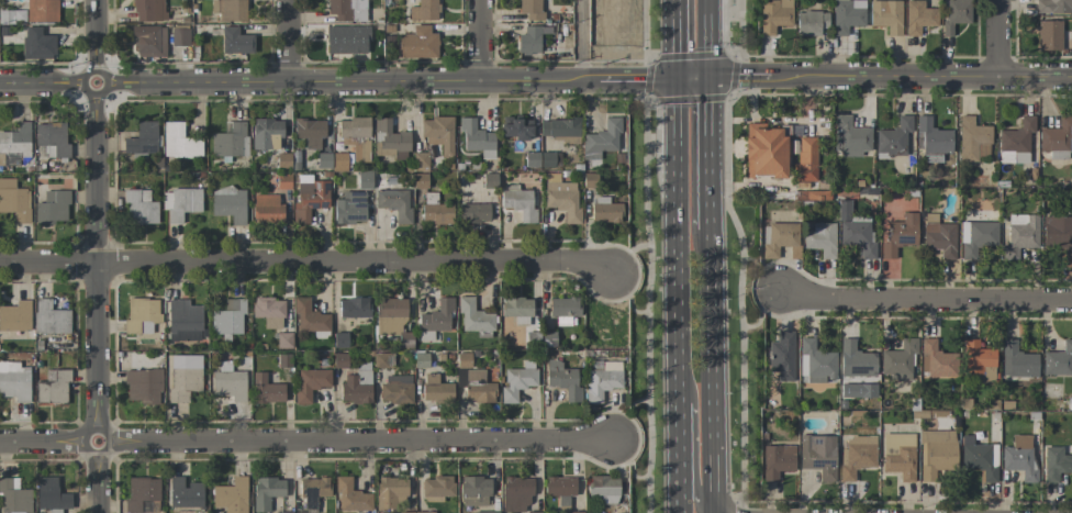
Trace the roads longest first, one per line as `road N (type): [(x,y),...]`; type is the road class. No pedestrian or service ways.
road 1 (tertiary): [(678,79),(0,83)]
road 2 (residential): [(611,272),(570,261),(0,263)]
road 3 (residential): [(610,440),(0,441)]
road 4 (residential): [(95,0),(98,512)]
road 5 (primary): [(678,79),(680,512)]
road 6 (tertiary): [(1071,78),(714,77)]
road 7 (residential): [(1071,300),(783,293)]
road 8 (primary): [(716,512),(714,228)]
road 9 (primary): [(714,228),(714,77)]
road 10 (primary): [(679,395),(696,494),(708,512)]

